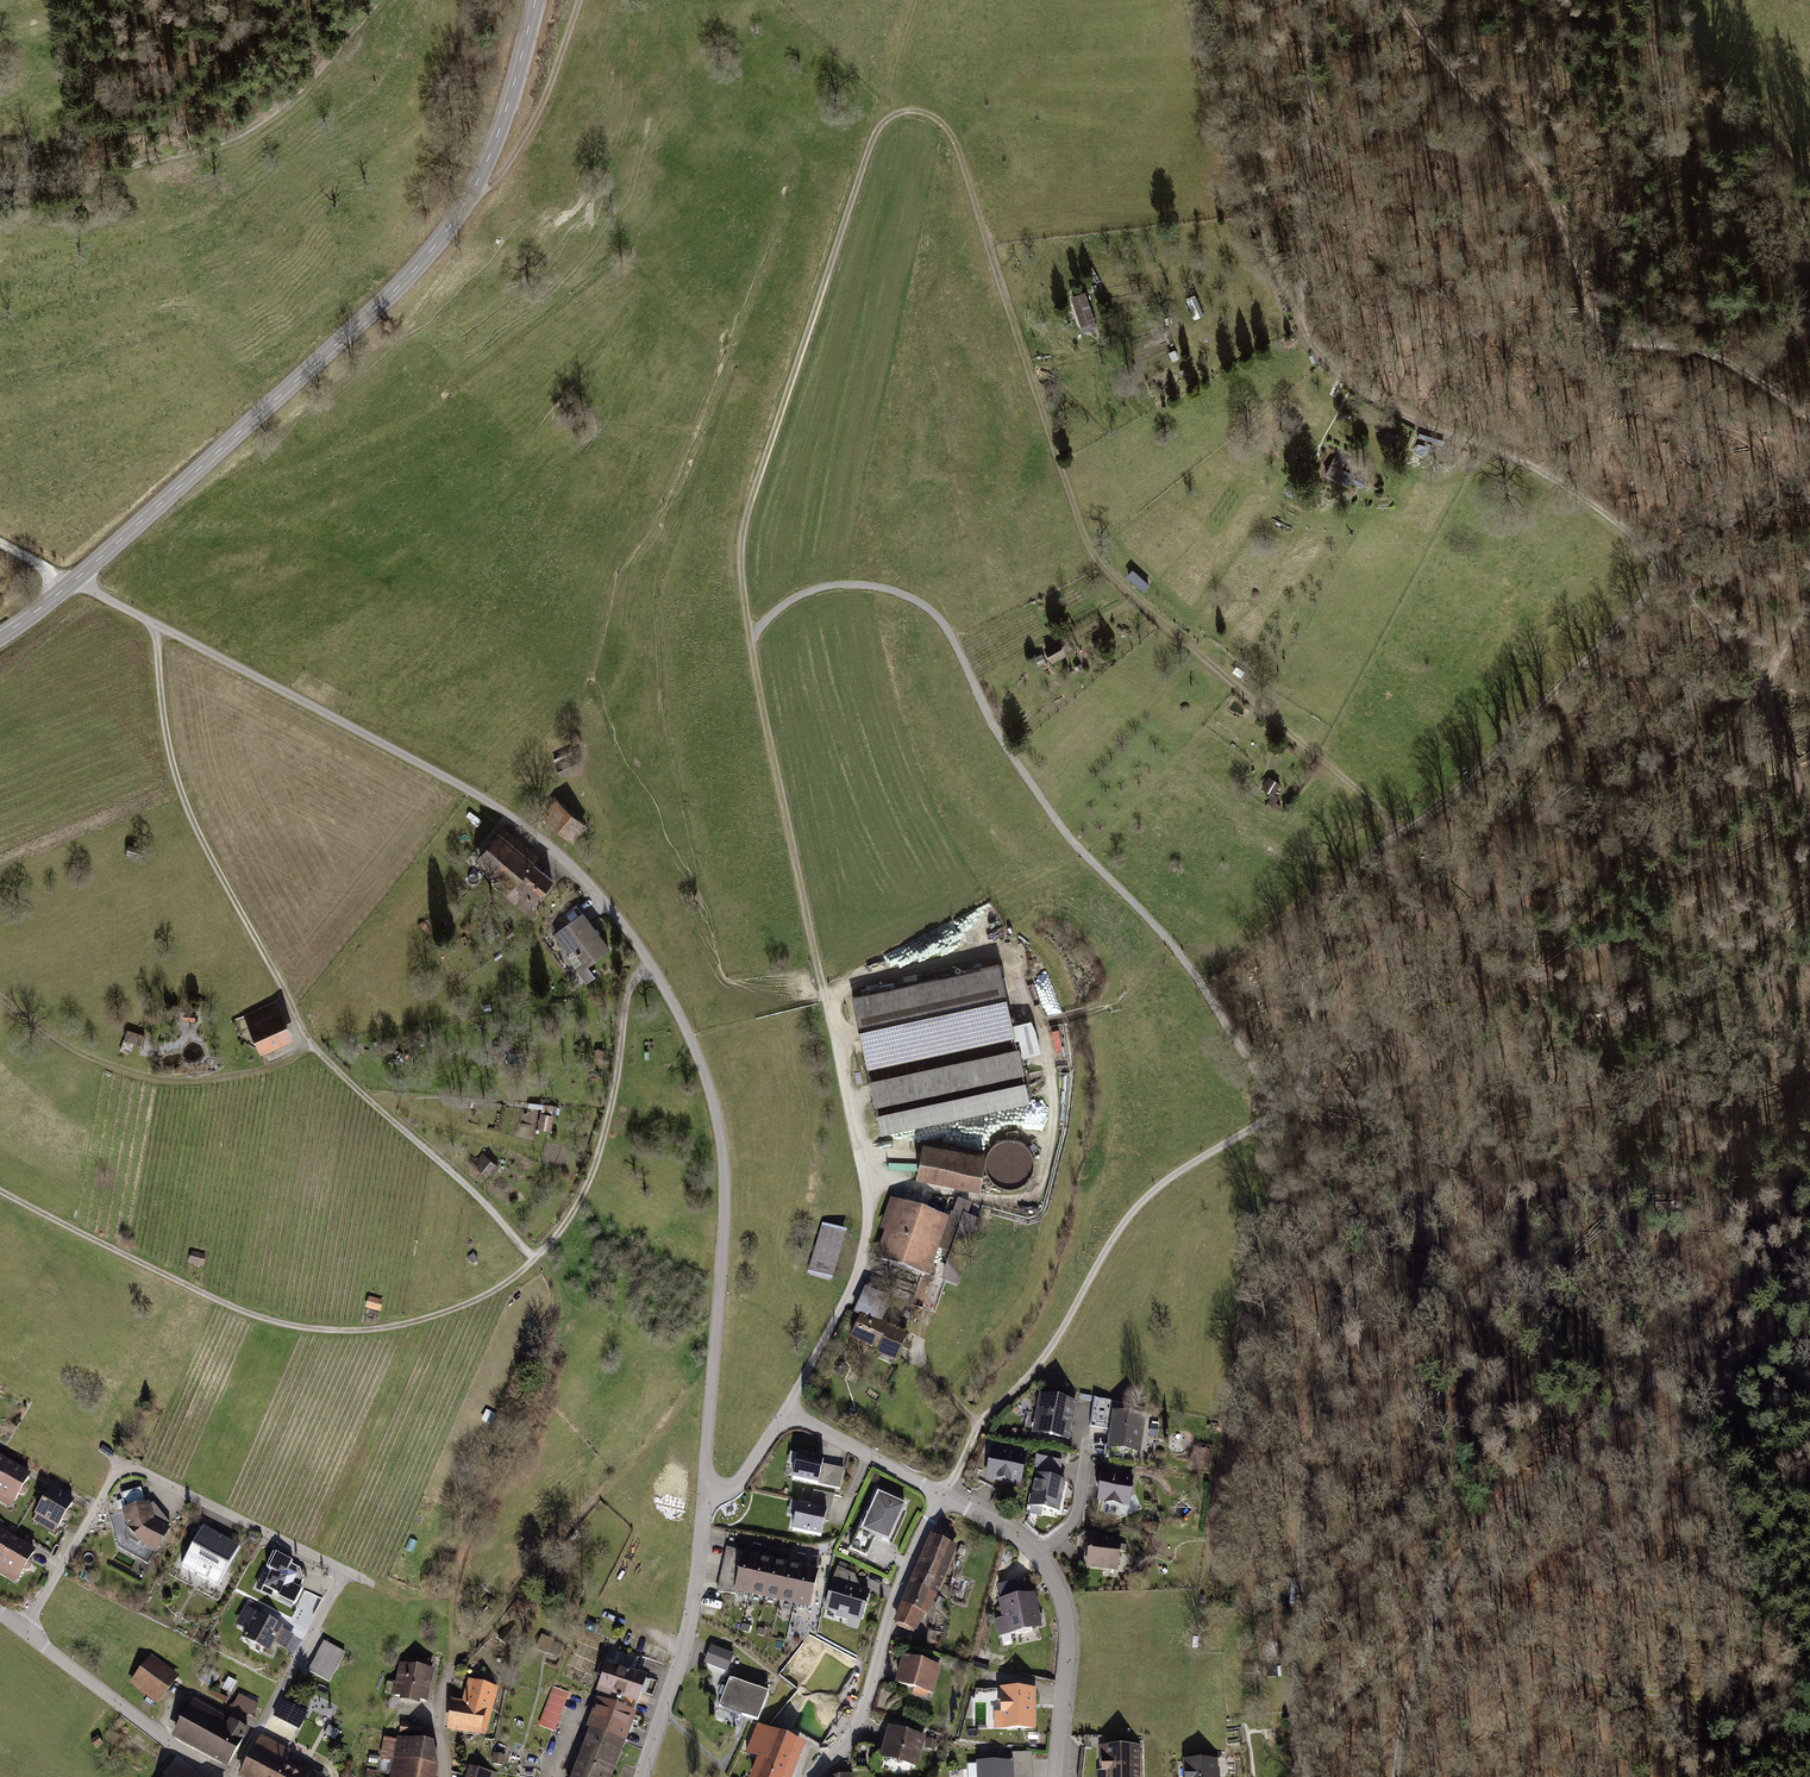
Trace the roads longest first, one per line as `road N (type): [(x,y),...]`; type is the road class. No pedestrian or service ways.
road 1 (residential): [(75,581),(525,827),(649,959),(717,1110),(724,1228),(704,1493)]
road 2 (track): [(875,129),(744,542),(750,644),(855,1134)]
road 3 (track): [(875,129),(894,112),(917,107),(941,119),(956,142),(1087,538),(1119,586),(1400,834)]
road 4 (track): [(649,959),(628,983),(615,1088),(571,1209),(520,1272),(436,1316),(347,1331),(269,1318),(0,1189)]
road 5 (track): [(750,644),(774,608),(831,581),(915,597),(939,616),(1049,809),(1190,965),(1268,1090),(1266,1121)]
road 6 (track): [(1306,1776),(1294,1684),(1309,1457),(1326,1360),(1344,1306),(1392,1222),(1408,1157),(1394,1124),(1364,1103),(1300,1102)]
road 7 (track): [(1654,557),(1566,486),(1381,405),(1317,350),(1255,230),(1188,0)]
road 8 (secondary): [(536,0),(511,98),(453,223),(385,299),(75,581)]
road 9 (track): [(1301,1776),(1324,1724),(1436,1600),(1474,1535),(1674,1358),(1809,1256)]
road 10 (track): [(1300,1102),(1323,954),(1359,865),(1459,791),(1643,601),(1657,575),(1654,557)]
road 11 (track): [(1809,418),(1711,354),(1614,337),(1586,301),(1552,199),(1529,160),(1393,0)]
road 12 (residential): [(943,1495),(980,1423),(1044,1358),(1128,1218),(1176,1174),(1266,1121)]
road 13 (track): [(1261,1125),(1272,1165),(1269,1196),(1238,1336),(1205,1602)]
road 14 (track): [(1525,1490),(1495,1564),(1495,1593),(1513,1626),(1562,1663),(1625,1689),(1695,1697),(1768,1722),(1809,1749)]
road 15 (track): [(311,1045),(178,781),(158,626)]
road 16 (residential): [(347,1570),(124,1463),(23,1628)]
road 17 (track): [(0,179),(76,181),(227,140),(307,83),(377,0)]
road 18 (track): [(449,1670),(659,1433),(714,1357)]
road 19 (track): [(311,1045),(250,1075),(194,1082),(146,1077),(97,1061),(0,997)]
road 20 (residential): [(943,1495),(1022,1542),(1062,1604),(1066,1661),(1054,1776)]
road 21 (track): [(1297,316),(1309,166),(1306,0)]
road 22 (residential): [(813,1776),(853,1736),(892,1610),(943,1495)]
road 23 (track): [(311,1045),(533,1257)]
road 24 (track): [(1809,812),(1763,696),(1718,628),(1654,557)]
road 25 (residential): [(855,1134),(867,1223),(858,1276),(786,1412)]
road 26 (residential): [(704,1493),(692,1613),(643,1776)]
road 27 (residential): [(23,1628),(213,1776)]
road 28 (track): [(581,0),(529,133),(487,190),(472,192)]
road 29 (track): [(1668,0),(1720,94),(1809,172)]
road 30 (track): [(1436,1600),(1396,1776)]
road 31 (residential): [(786,1412),(943,1495)]
road 32 (track): [(916,0),(875,129)]
road 33 (residential): [(786,1412),(743,1478),(728,1492),(704,1493)]

